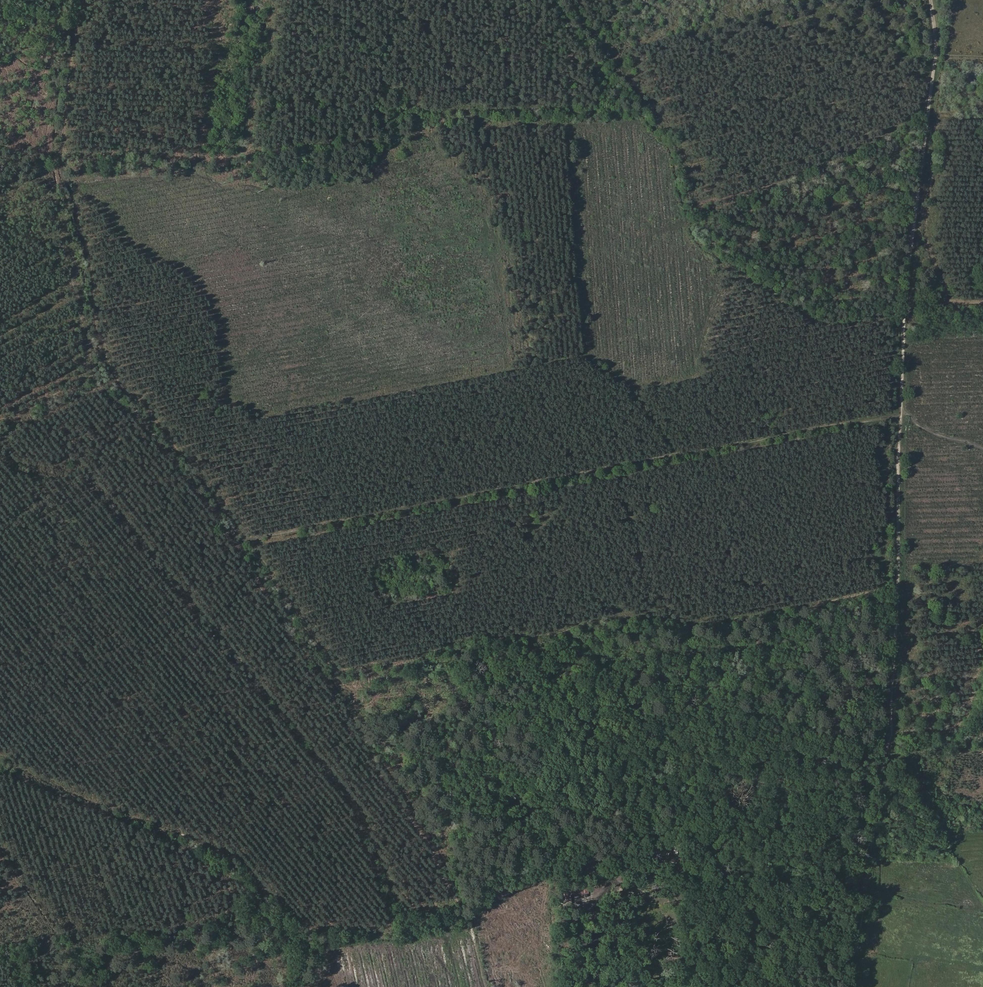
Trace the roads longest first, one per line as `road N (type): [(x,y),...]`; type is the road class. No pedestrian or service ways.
road 1 (track): [(842,986),(878,840),(902,604),(913,274),(938,53),(932,0)]

